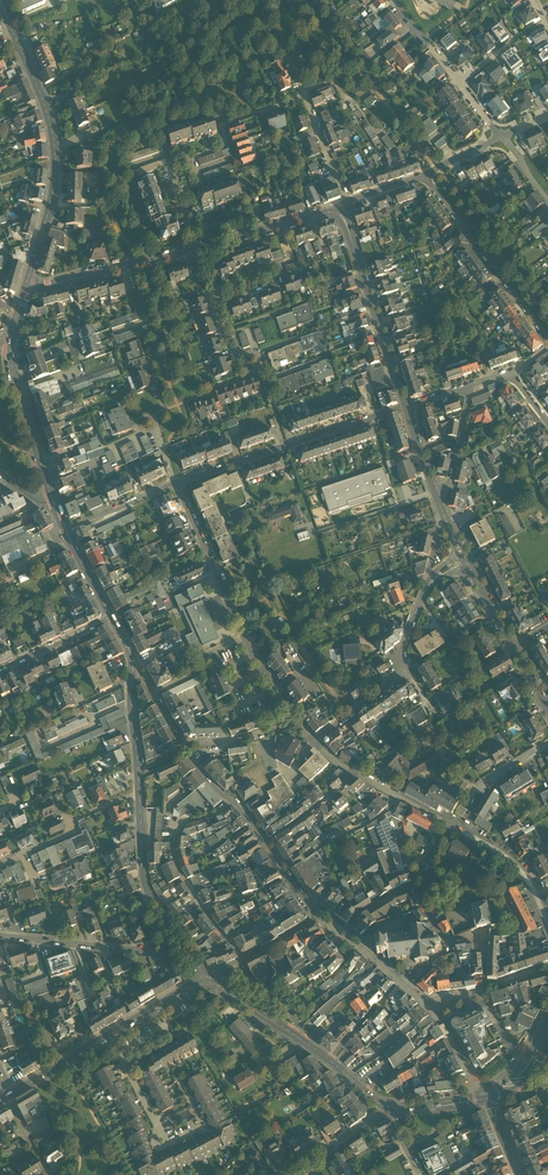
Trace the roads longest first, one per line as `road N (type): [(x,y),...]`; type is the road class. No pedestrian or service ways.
road 1 (residential): [(177,482),(255,654),(299,723)]
road 2 (secondary): [(17,41),(55,154),(51,200),(26,284)]
road 3 (residential): [(407,406),(177,482)]
road 4 (residential): [(547,340),(420,176)]
road 5 (secondary): [(205,979),(143,877),(139,790)]
road 6 (residential): [(407,406),(344,218)]
road 7 (residential): [(200,247),(48,287),(26,284)]
road 8 (secondary): [(11,340),(16,387),(53,504)]
road 9 (residential): [(0,937),(160,947)]
road 10 (secondary): [(329,1060),(205,979)]
road 11 (residential): [(547,926),(514,860),(449,824)]
road 12 (residential): [(21,856),(74,830),(71,820),(139,790)]
road 13 (residential): [(202,907),(174,843),(180,827),(230,800)]
road 14 (residential): [(243,960),(321,917),(286,877)]
road 15 (residential): [(217,303),(281,281),(276,266),(294,259),(283,225)]
road 16 (residential): [(443,512),(468,385)]
road 17 (residential): [(547,746),(479,790),(449,824)]
road 18 (secondary): [(139,790),(133,664)]
road 19 (residential): [(0,671),(112,619)]
road 20 (residential): [(177,482),(65,528)]
road 21 (residential): [(181,745),(243,741),(299,723)]

